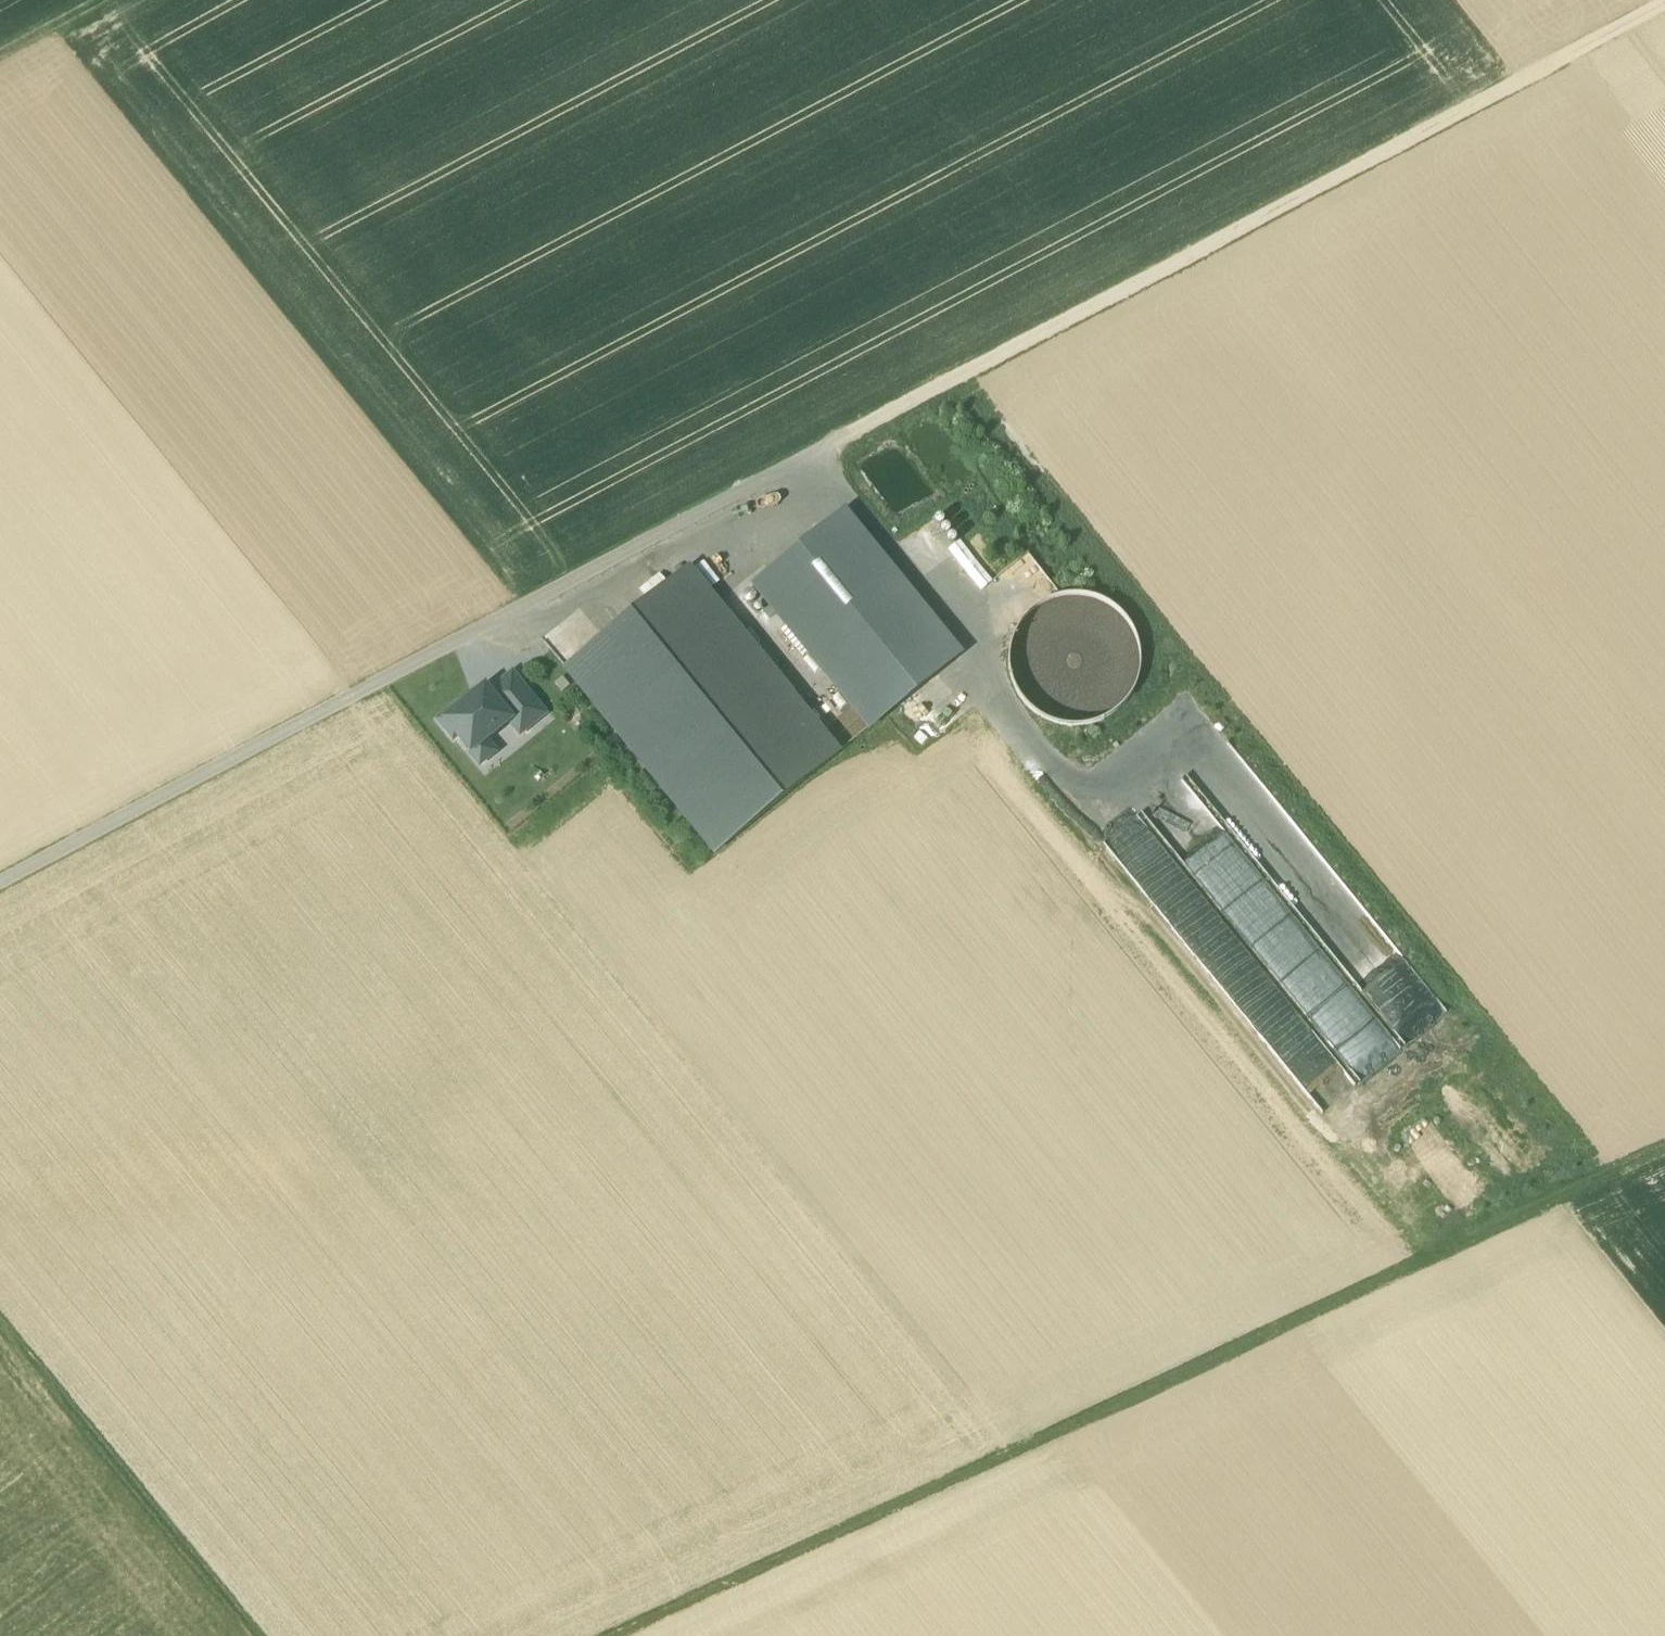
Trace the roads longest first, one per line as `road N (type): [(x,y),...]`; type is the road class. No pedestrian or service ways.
road 1 (track): [(1664,23),(0,895)]
road 2 (track): [(612,1635),(1664,1151)]
road 3 (track): [(0,1324),(255,1635)]

